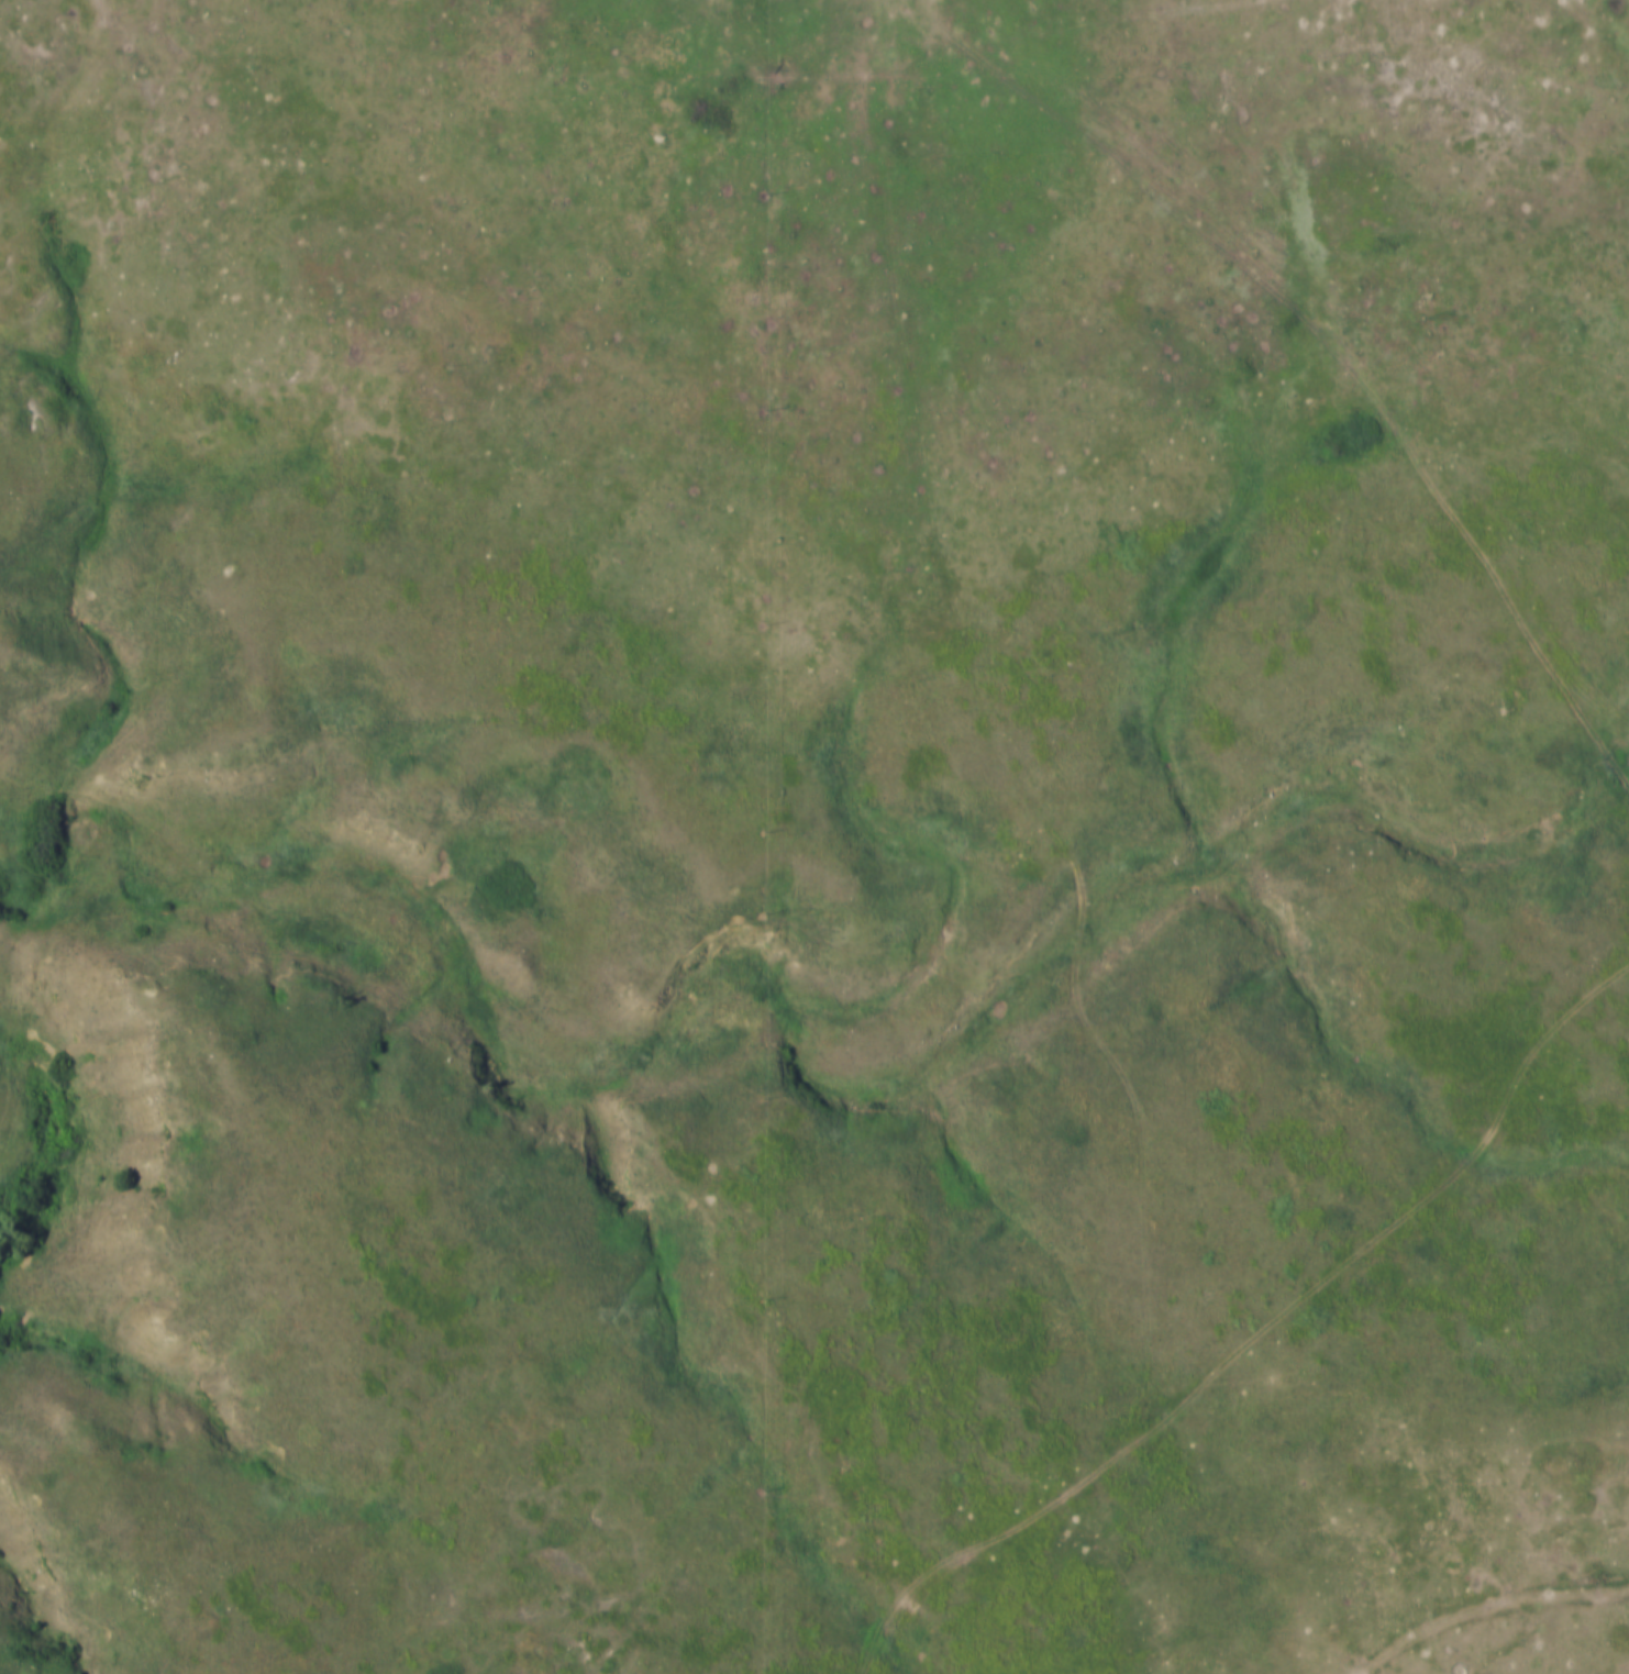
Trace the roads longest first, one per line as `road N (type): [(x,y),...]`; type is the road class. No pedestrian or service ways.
road 1 (track): [(1359,1673),(1437,1621),(1517,1596),(1628,1592)]

